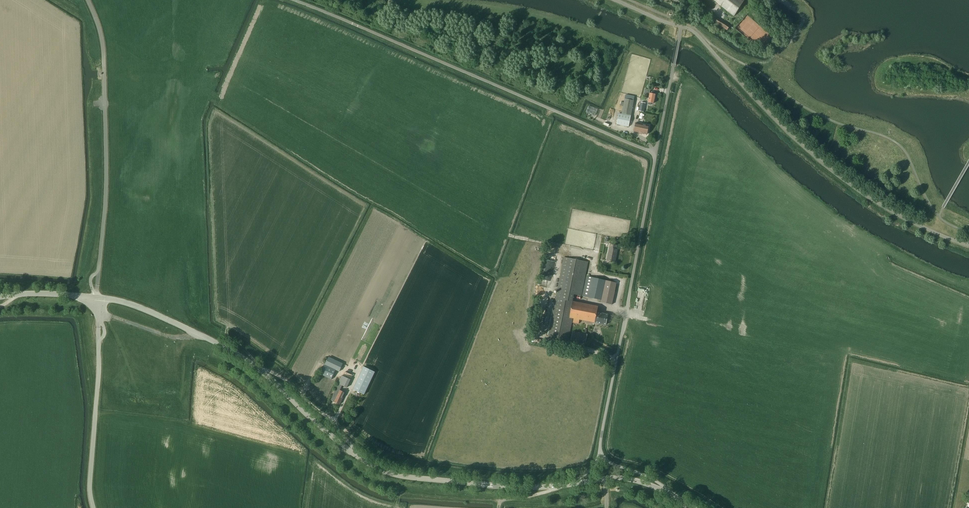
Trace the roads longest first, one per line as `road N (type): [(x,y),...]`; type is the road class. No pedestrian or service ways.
road 1 (unclassified): [(96,297),(137,306),(234,352),(380,469),(499,486),(571,484)]
road 2 (unclassified): [(656,152),(295,0)]
road 3 (unclassified): [(601,456),(656,152)]
road 4 (unclassified): [(656,152),(686,6)]

